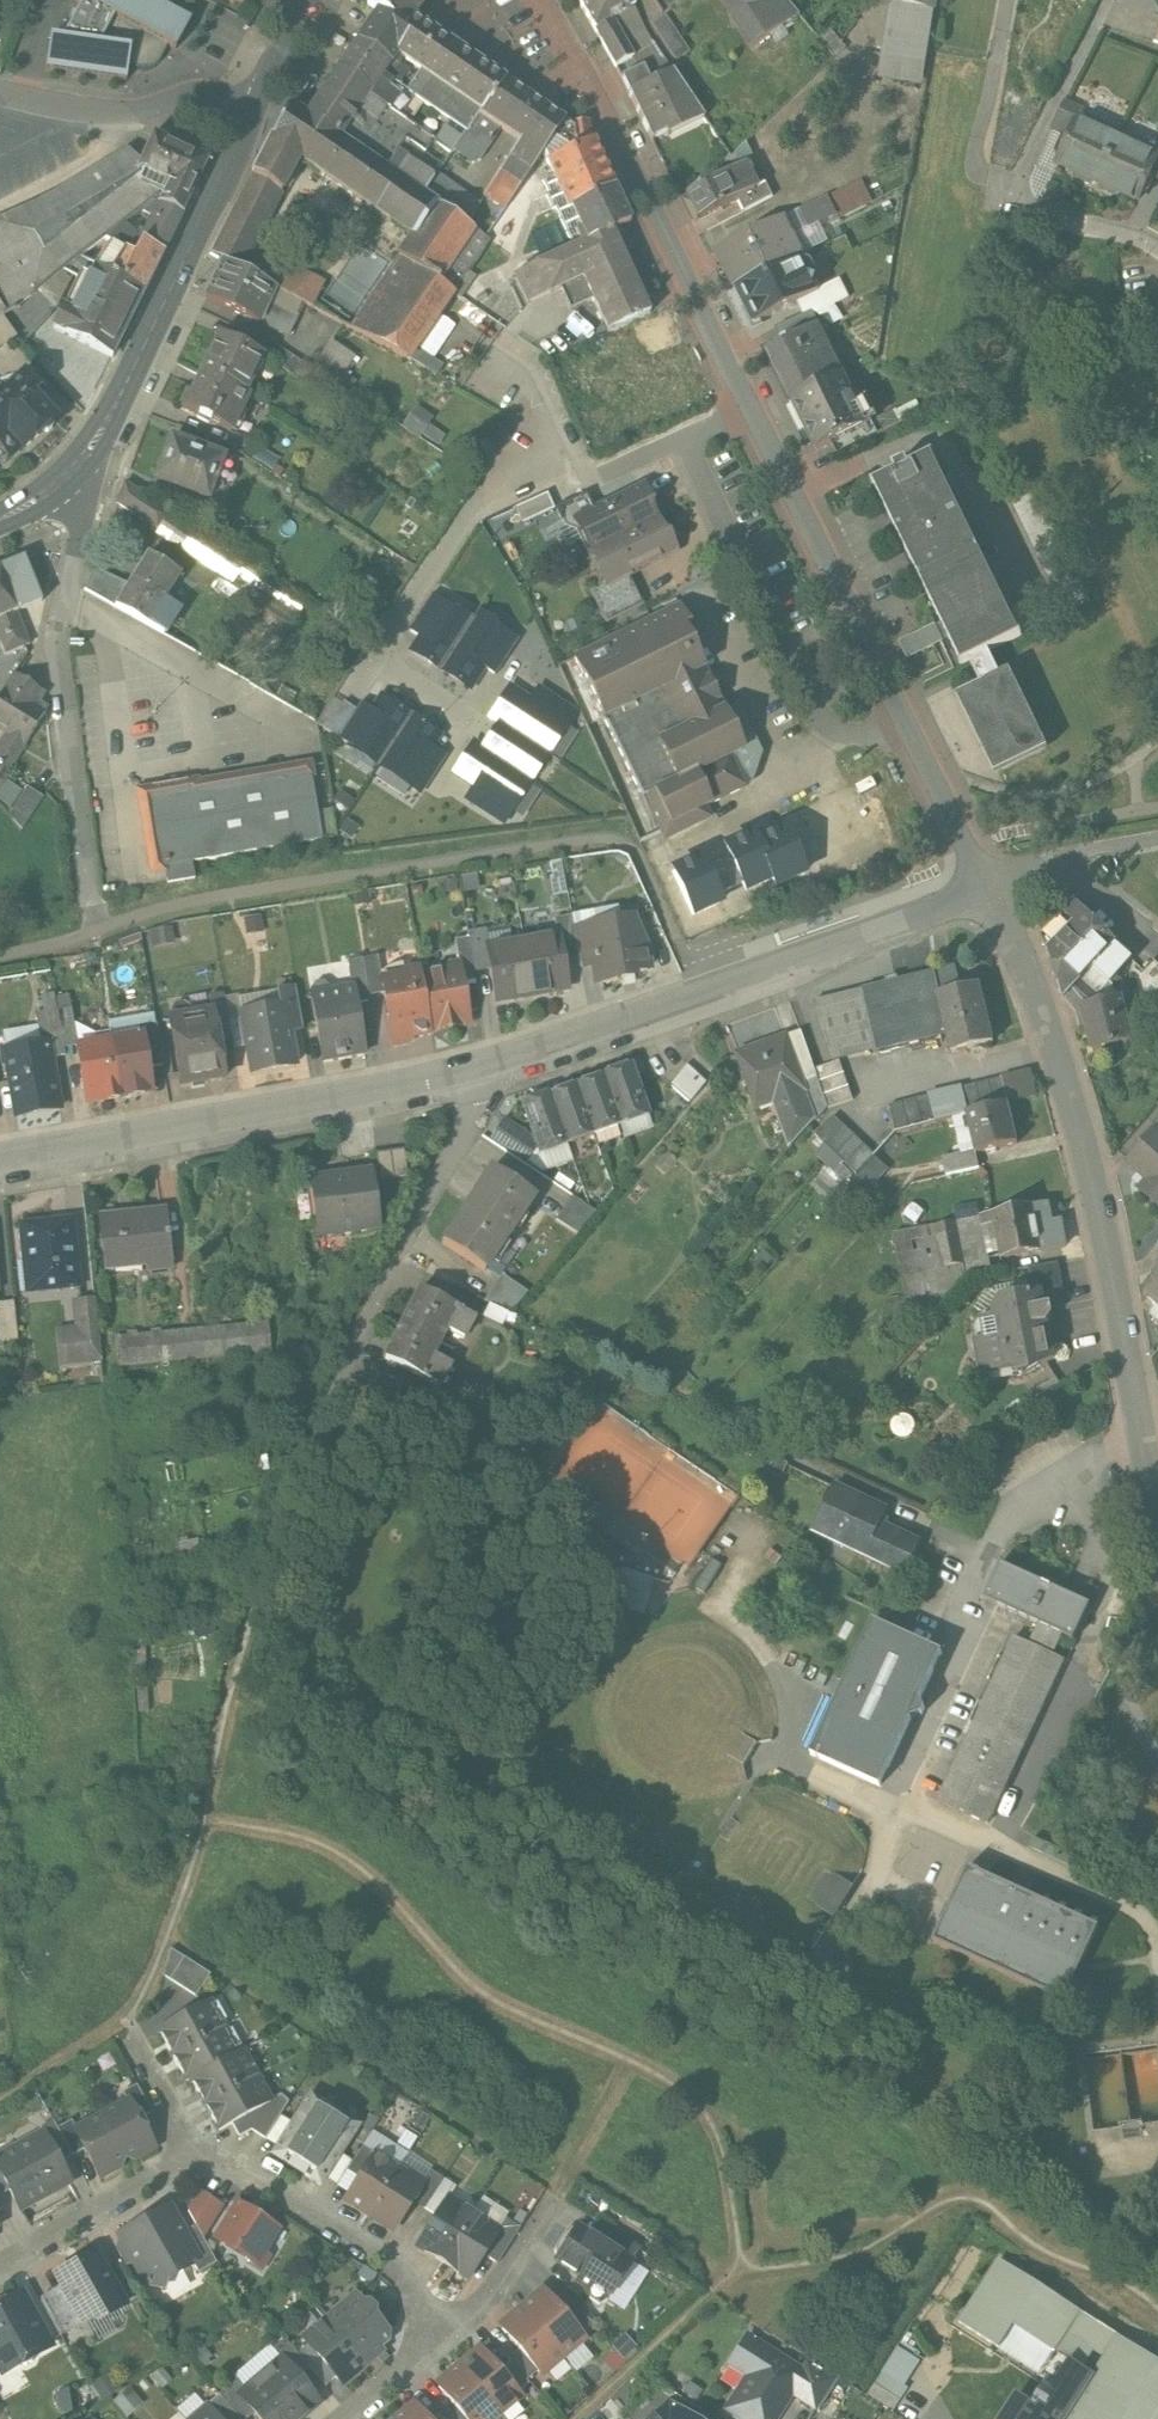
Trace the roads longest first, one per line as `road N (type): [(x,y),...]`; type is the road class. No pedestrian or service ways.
road 1 (residential): [(987,888),(551,0)]
road 2 (track): [(0,2106),(125,2025),(155,1984),(207,1820),(232,1689),(348,1379)]
road 3 (residential): [(987,888),(1020,946),(1074,1100),(1157,1467)]
road 4 (residential): [(486,1074),(987,888)]
road 5 (residential): [(0,1158),(486,1074)]
road 6 (residential): [(85,481),(85,558),(65,643),(98,930)]
road 7 (residential): [(257,114),(123,420),(85,481)]
road 8 (residential): [(348,1379),(419,1215),(478,1121),(486,1074)]
road 9 (residential): [(191,2160),(252,2174),(366,2244),(405,2277),(437,2335)]
road 10 (residential): [(0,92),(112,112),(200,96),(257,114)]
road 11 (residential): [(1005,0),(976,176),(1002,184),(1021,208)]
road 12 (residential): [(0,2271),(191,2160)]
road 13 (residential): [(1157,950),(1053,868),(987,888)]
road 14 (residential): [(437,2335),(484,2309),(548,2214)]
road 15 (residential): [(191,2160),(125,2025)]
road 16 (residential): [(1157,258),(1037,225),(1021,208)]
road 17 (residential): [(310,0),(257,114)]
road 18 (residential): [(437,2335),(344,2418)]

